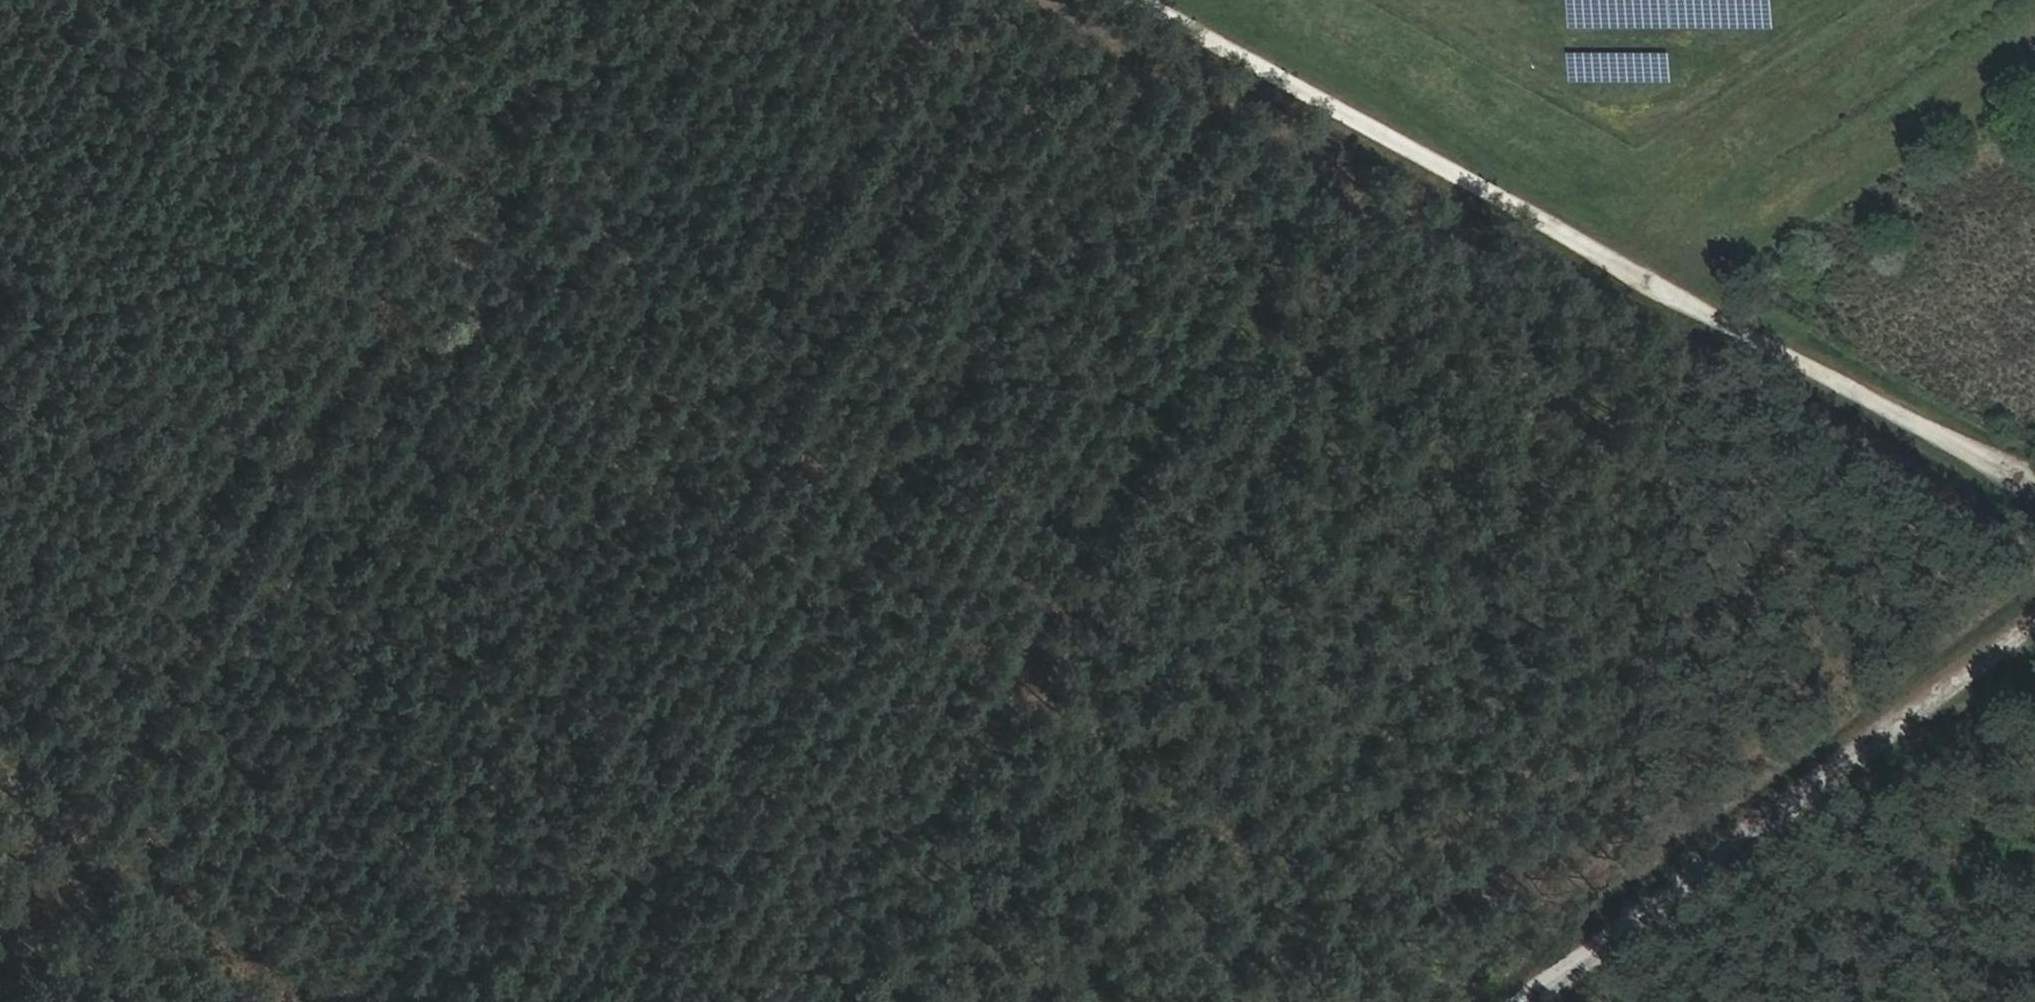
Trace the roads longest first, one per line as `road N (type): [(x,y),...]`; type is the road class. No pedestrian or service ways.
road 1 (track): [(2034,496),(1139,0)]
road 2 (track): [(1539,1001),(2034,629)]

